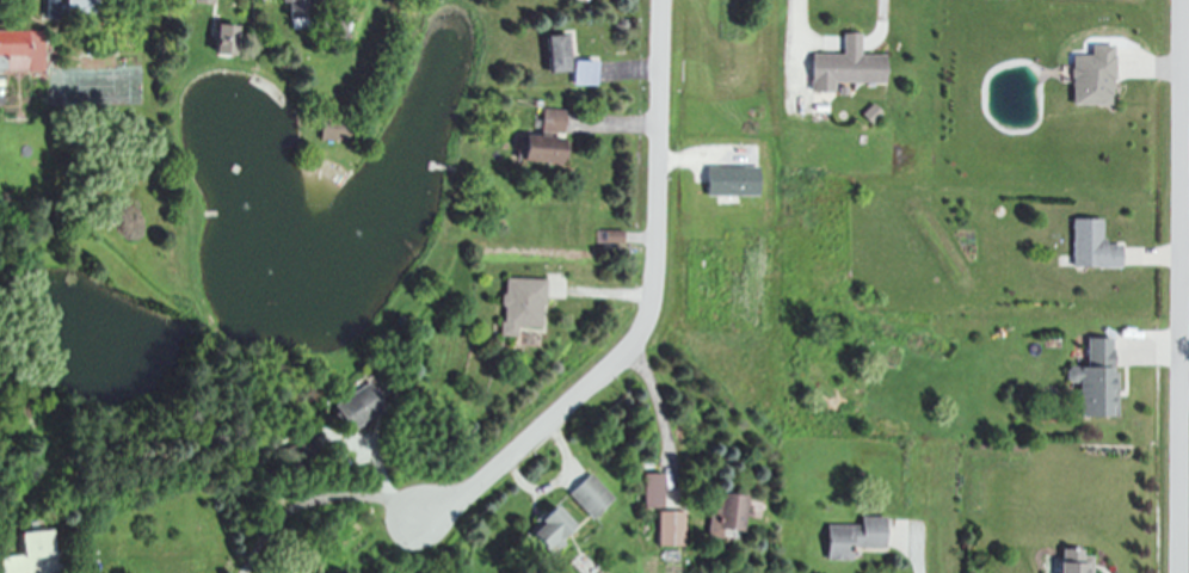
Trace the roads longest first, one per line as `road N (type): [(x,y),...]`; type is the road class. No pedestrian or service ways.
road 1 (residential): [(664,0),(659,279),(649,321),(629,350),(464,495),(425,513)]
road 2 (residential): [(1185,0),(1180,572)]

